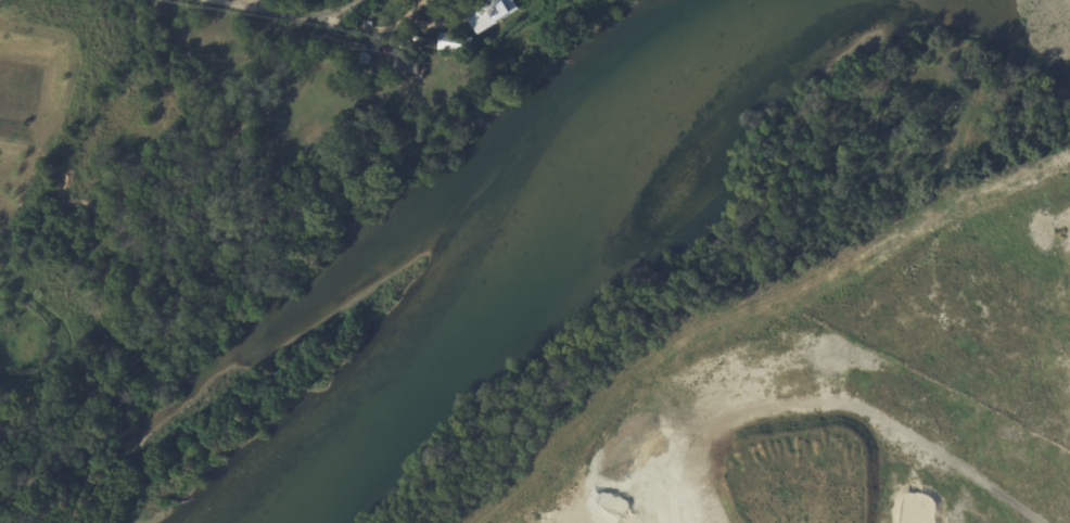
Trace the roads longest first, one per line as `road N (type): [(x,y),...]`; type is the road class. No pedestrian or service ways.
road 1 (residential): [(223,0),(324,16),(351,0)]

